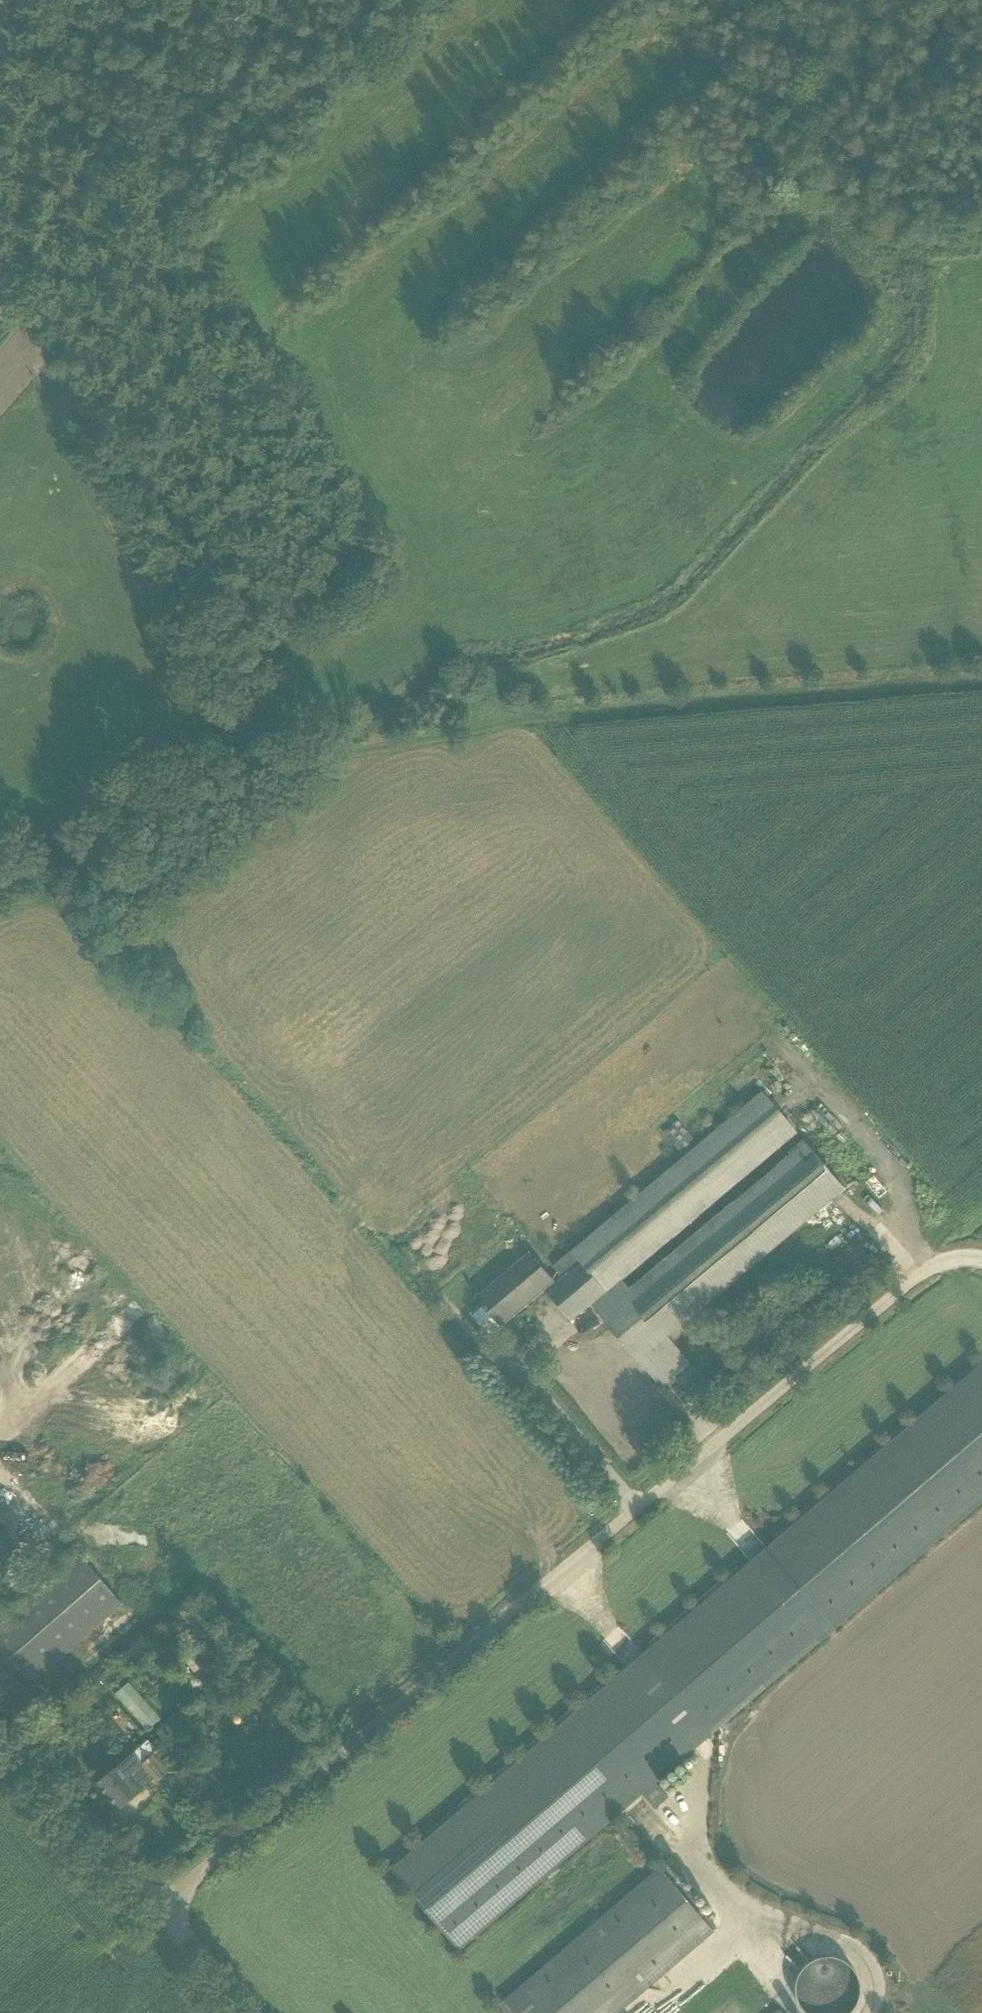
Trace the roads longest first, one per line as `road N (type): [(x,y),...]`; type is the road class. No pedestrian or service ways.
road 1 (unclassified): [(981,1257),(934,1259),(910,1277),(160,1906)]
road 2 (unclassified): [(160,1906),(0,1727)]
road 3 (unclassified): [(255,2012),(160,1906)]

